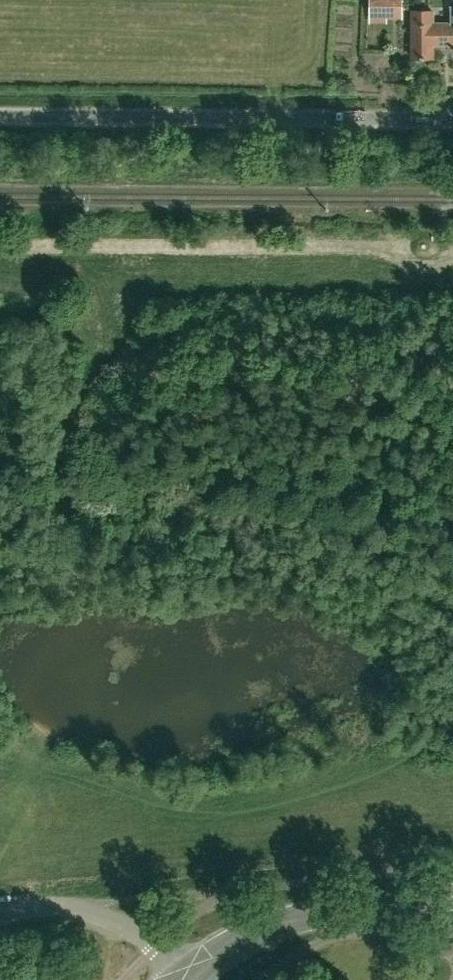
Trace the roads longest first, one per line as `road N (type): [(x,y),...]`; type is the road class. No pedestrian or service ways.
road 1 (track): [(0,251),(353,249),(452,259)]
road 2 (unclassified): [(0,116),(452,119)]
road 3 (secondary): [(452,896),(287,922),(233,944),(191,976)]
road 4 (unclassified): [(0,913),(32,904),(86,908),(142,934),(191,976)]

